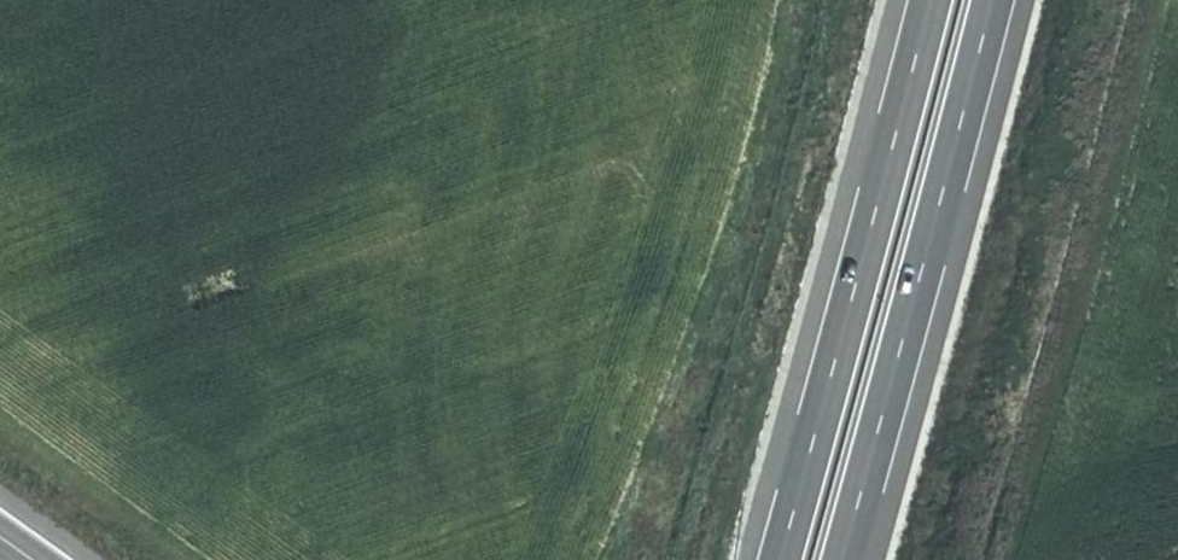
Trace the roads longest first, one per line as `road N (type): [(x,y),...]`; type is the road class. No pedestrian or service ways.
road 1 (motorway): [(835,559),(985,0)]
road 2 (motorway): [(922,0),(774,559)]

